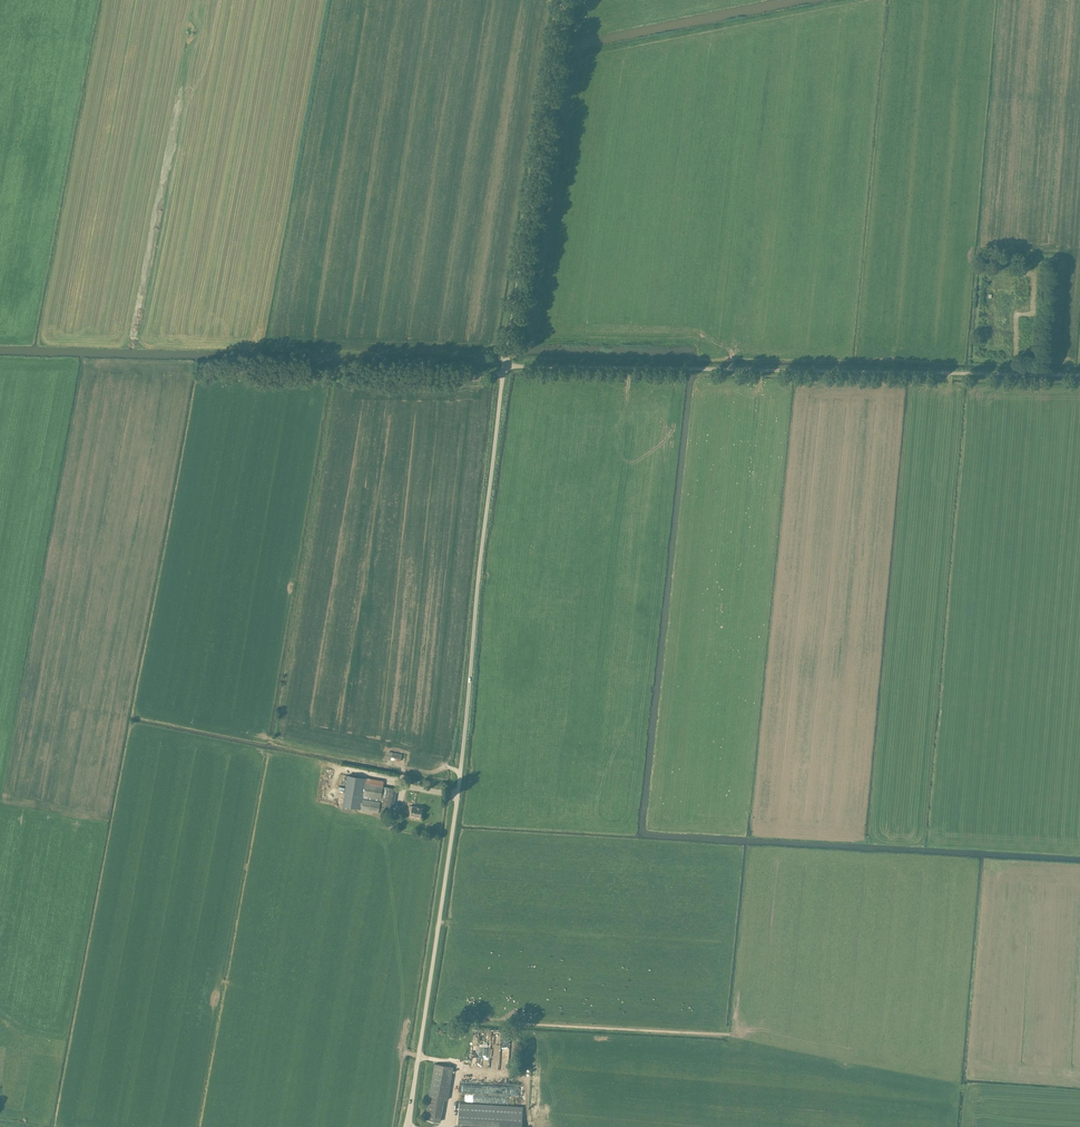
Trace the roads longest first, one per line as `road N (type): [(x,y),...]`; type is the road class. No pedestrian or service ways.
road 1 (unclassified): [(408,1126),(506,364)]
road 2 (unclassified): [(1079,376),(506,364)]
road 3 (unclassified): [(506,364),(561,0)]

